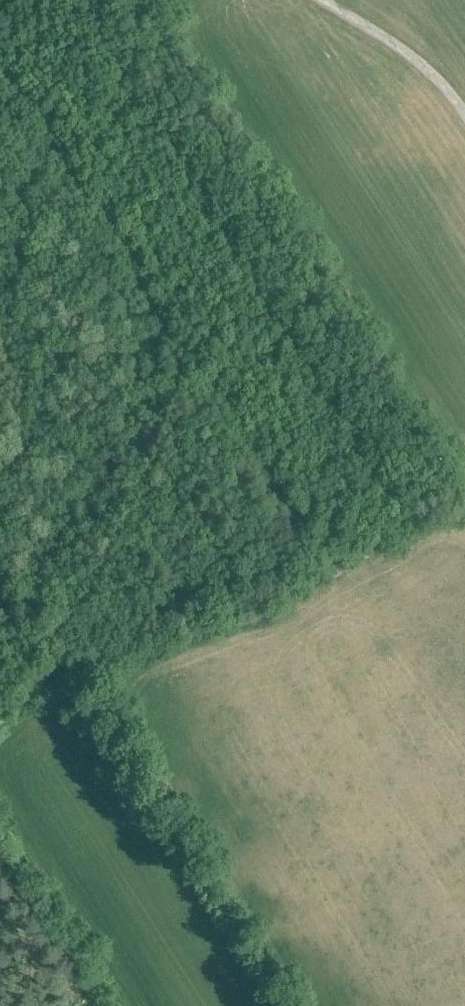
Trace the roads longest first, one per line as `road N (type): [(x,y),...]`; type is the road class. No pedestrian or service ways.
road 1 (track): [(464,113),(415,59),(323,0)]

